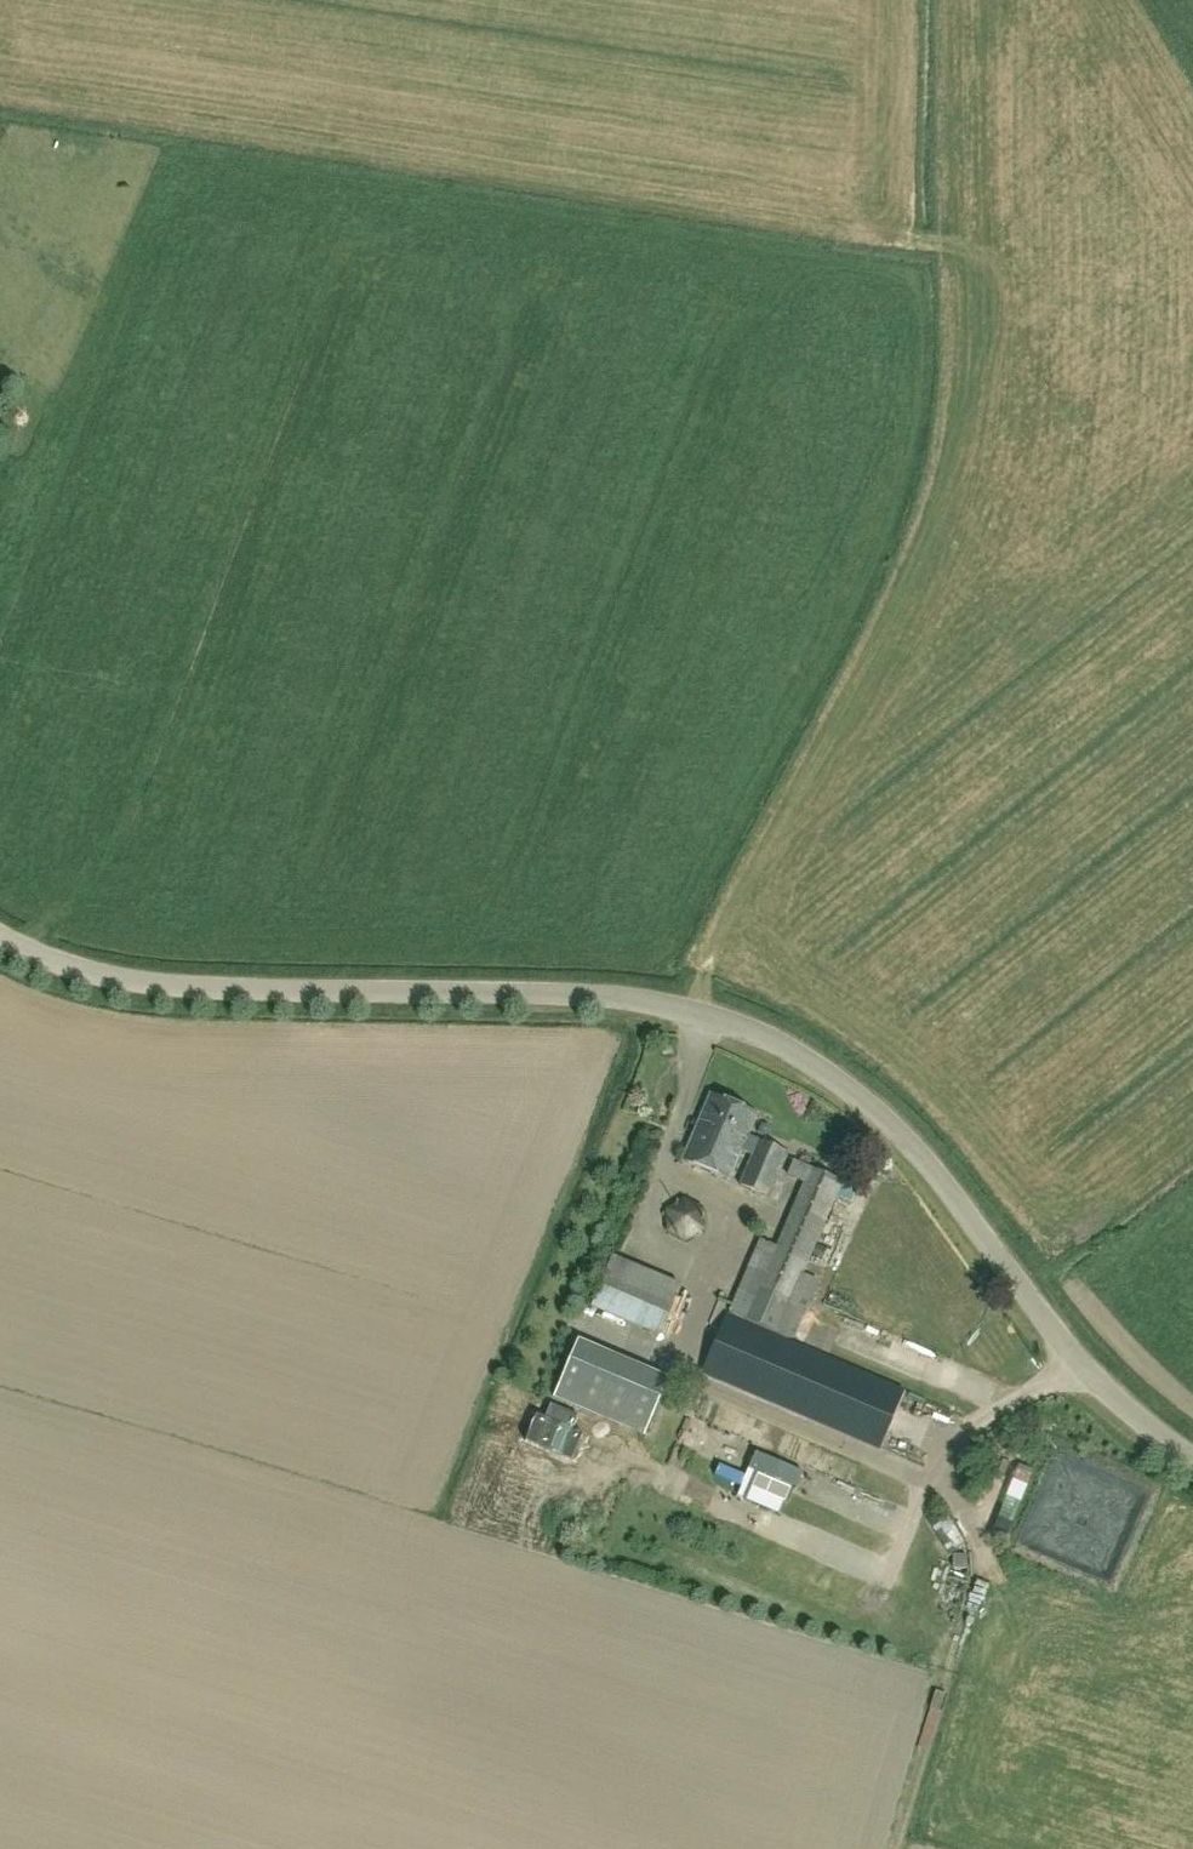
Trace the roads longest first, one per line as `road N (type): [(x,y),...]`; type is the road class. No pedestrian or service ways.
road 1 (unclassified): [(0,937),(79,971),(149,983),(615,996),(725,1019),(773,1039),(878,1112),(1079,1364),(1192,1460)]

